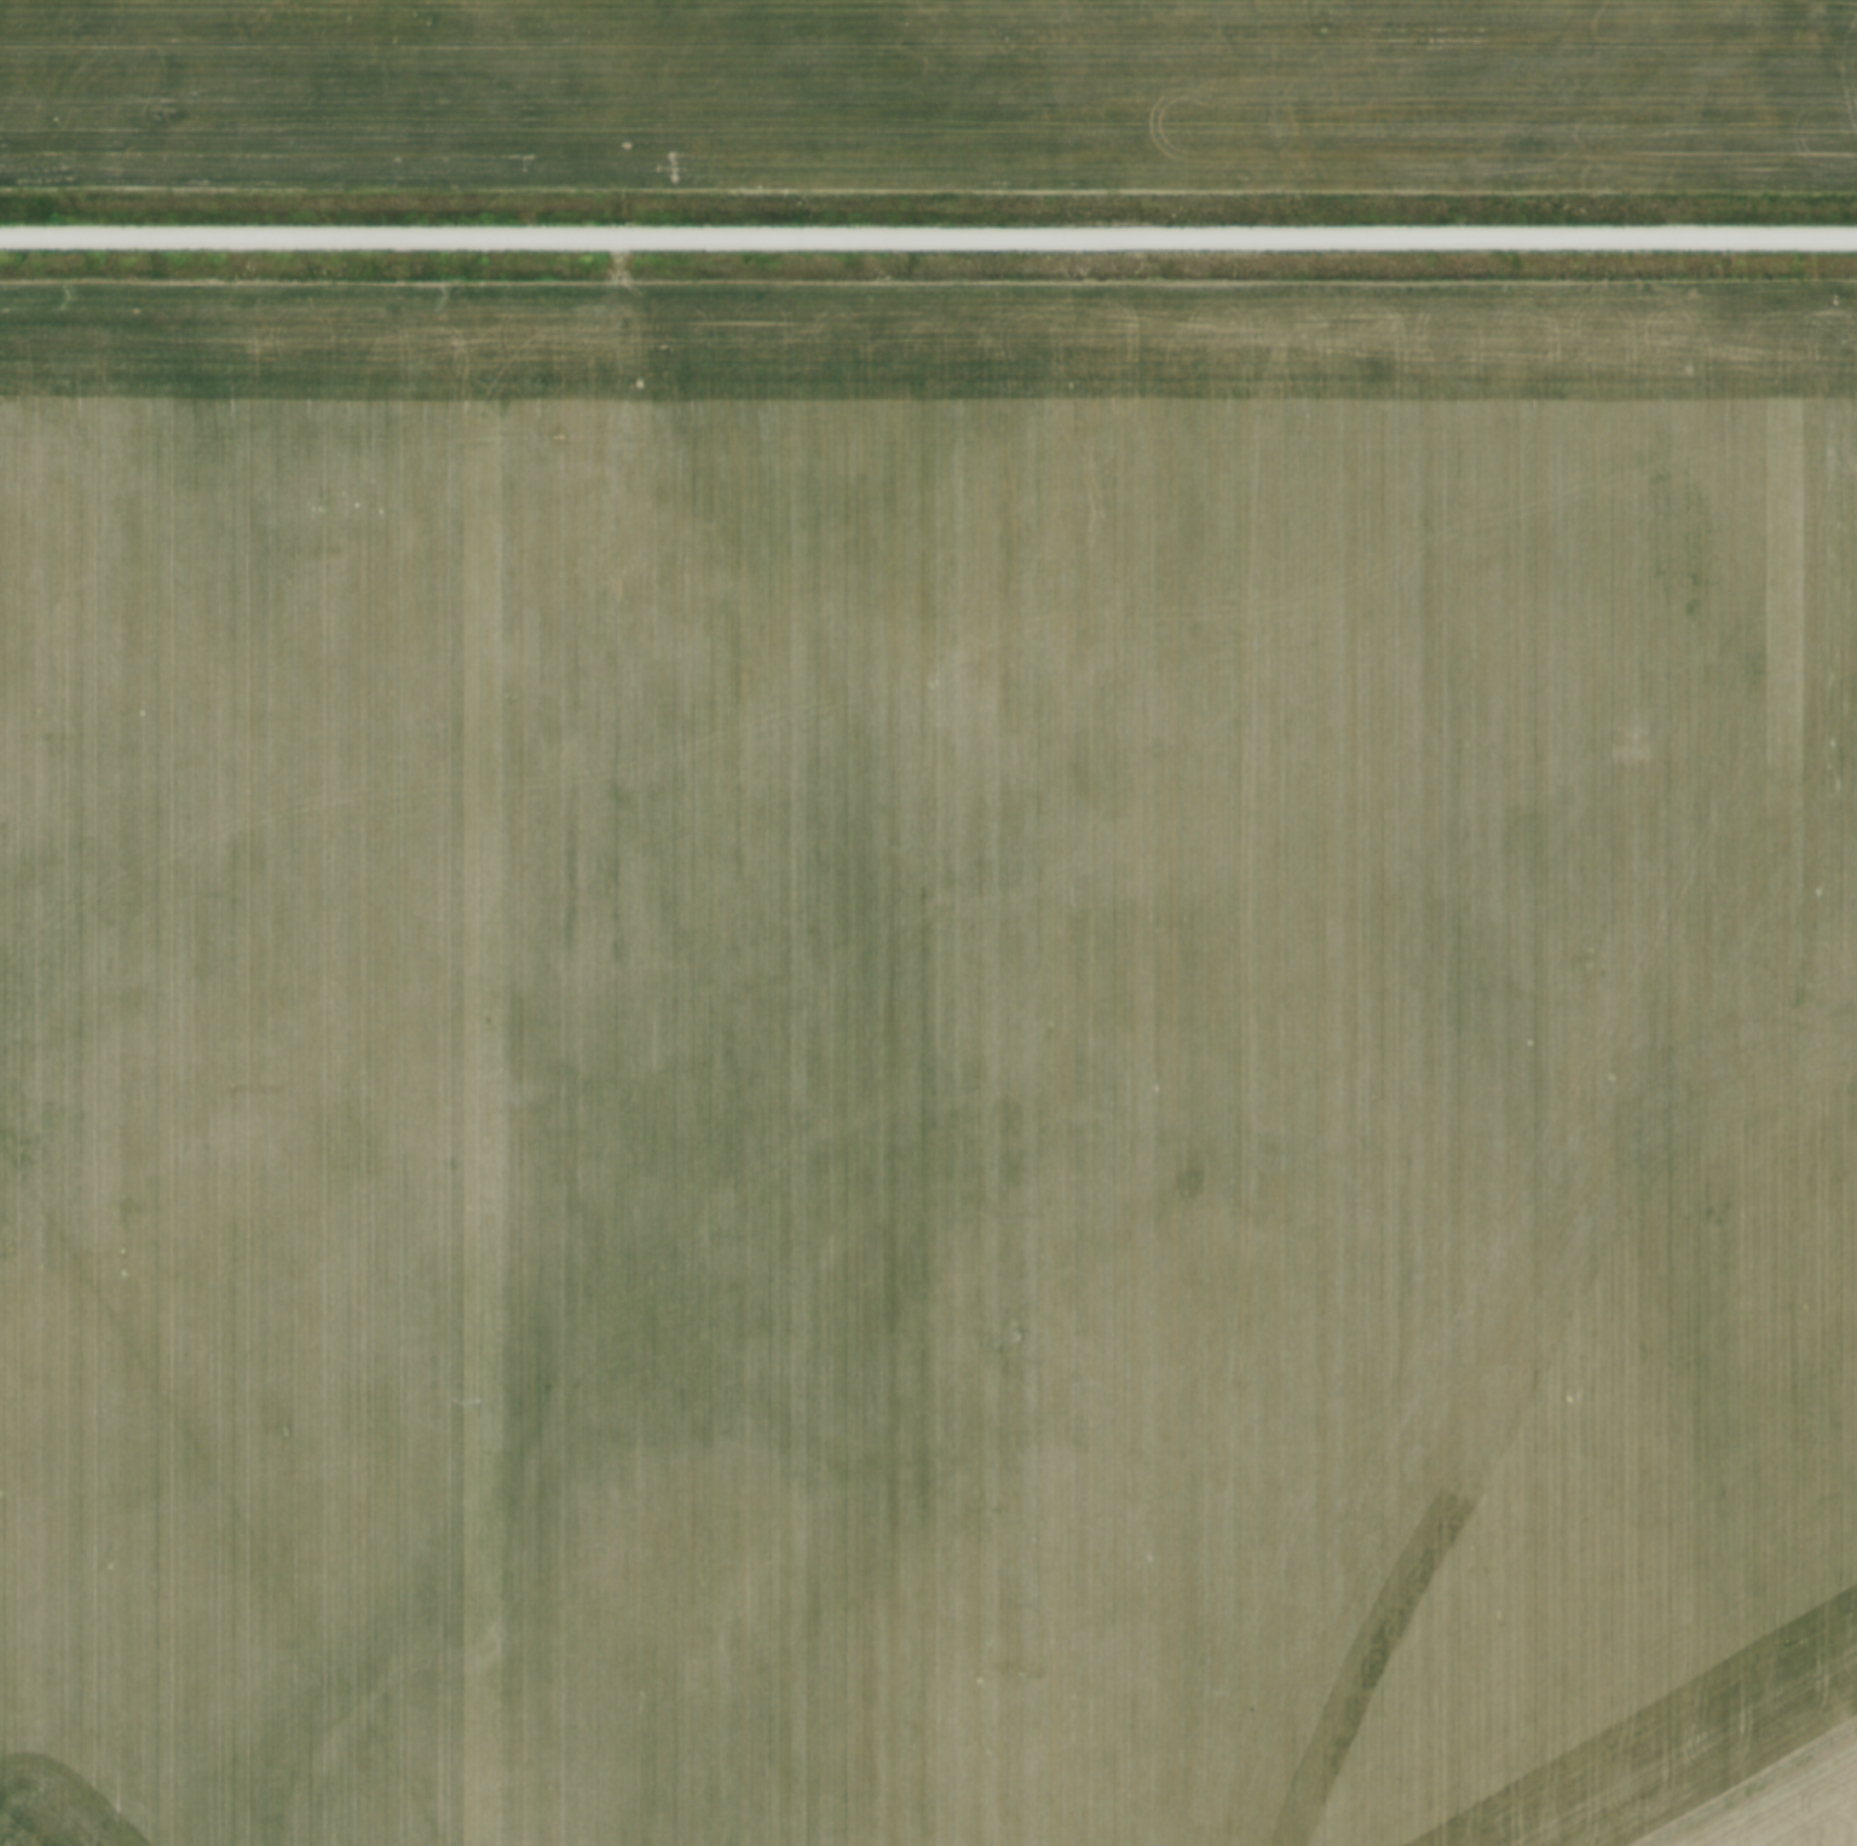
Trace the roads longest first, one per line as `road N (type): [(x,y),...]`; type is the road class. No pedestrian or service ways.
road 1 (residential): [(1856,228),(0,228)]

